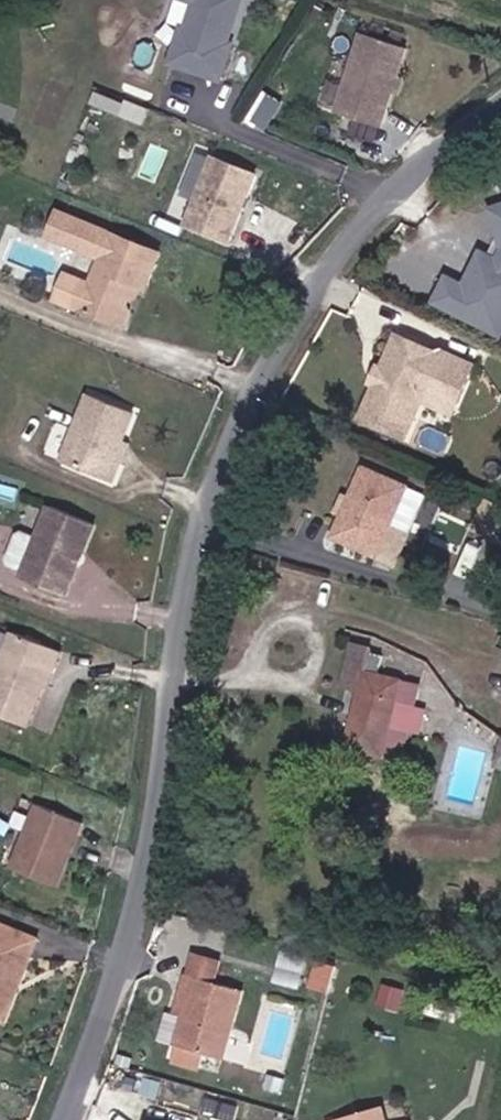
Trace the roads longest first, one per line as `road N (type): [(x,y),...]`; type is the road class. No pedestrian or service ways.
road 1 (unclassified): [(500,103),(361,221),(214,495),(167,781),(63,1119)]

